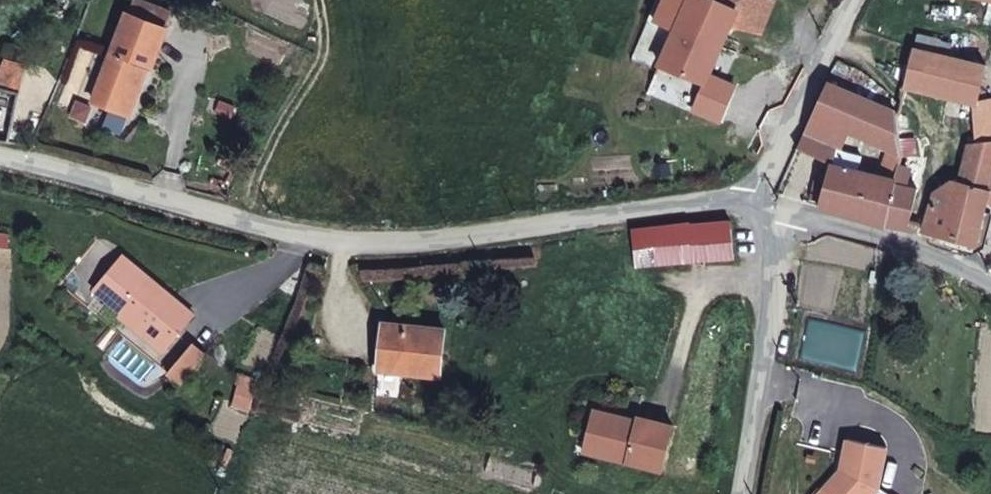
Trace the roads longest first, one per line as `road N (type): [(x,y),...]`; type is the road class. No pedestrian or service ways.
road 1 (unclassified): [(762,198),(453,245),(357,247),(0,154)]
road 2 (unclassified): [(762,198),(778,238),(780,296),(745,493)]
road 3 (track): [(762,198),(793,222),(990,288)]
road 4 (unclassified): [(852,0),(762,198)]

